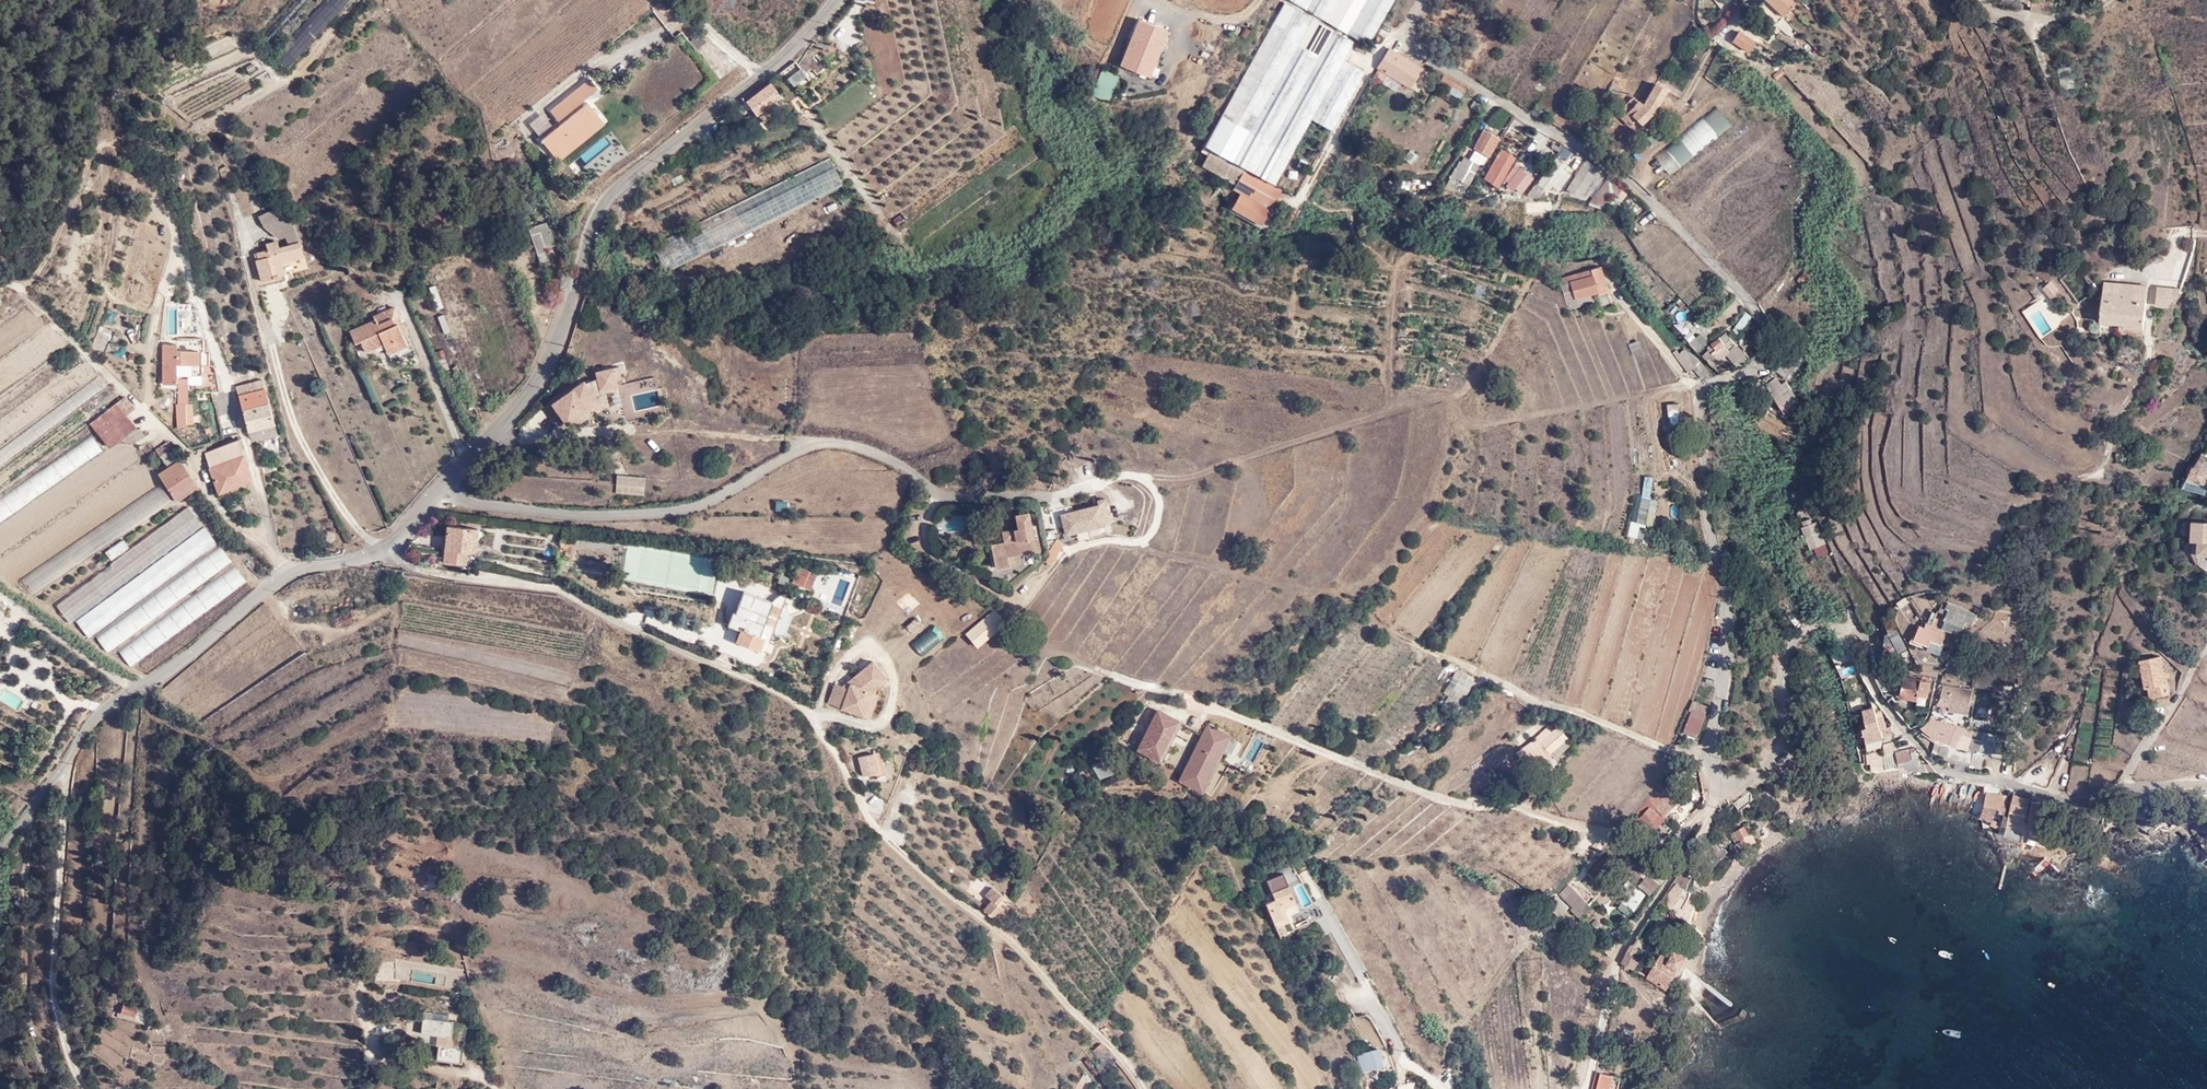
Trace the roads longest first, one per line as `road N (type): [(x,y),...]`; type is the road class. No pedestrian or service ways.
road 1 (residential): [(2206,783),(2075,800),(1947,771),(1914,736),(1842,631),(1818,625),(1798,639),(1790,658),(1787,737),(1773,762),(1746,784),(1725,787),(1714,778),(1708,750),(1727,622),(1701,478),(1700,403),(1707,388),(1754,362),(1766,326),(1635,180),(1411,42),(1407,26),(1421,0)]
road 2 (unclassified): [(837,0),(791,49),(605,201),(543,374),(436,491)]
road 3 (residential): [(436,491),(568,511),(664,511),(701,502),(797,449),(837,442),(886,455),(958,498),(1049,496)]
road 4 (unclassified): [(436,491),(385,546),(287,573),(98,716),(0,849)]
road 5 (track): [(149,414),(23,290),(55,248),(103,147),(119,147),(154,183),(180,249)]
road 6 (track): [(149,414),(152,339),(180,249)]

